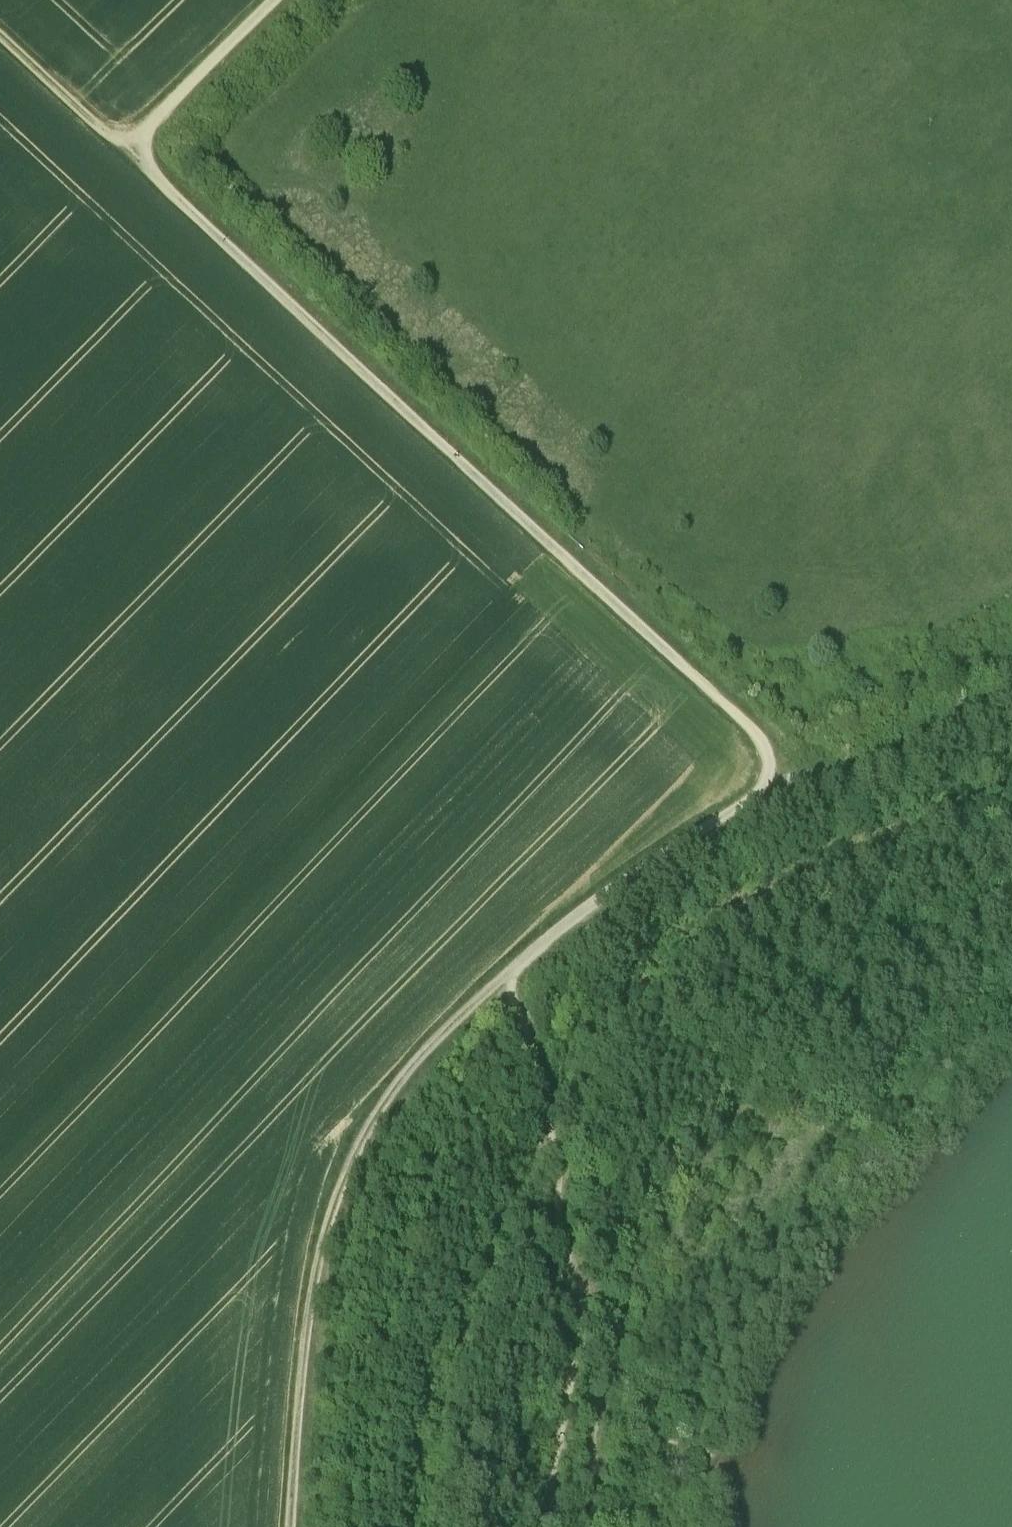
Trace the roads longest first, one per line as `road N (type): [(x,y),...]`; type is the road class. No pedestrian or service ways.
road 1 (track): [(497,992),(747,805),(767,783),(768,760),(742,722),(126,147),(278,0)]
road 2 (track): [(292,1526),(315,1304),(339,1196),(377,1125),(429,1058),(497,992)]
road 3 (track): [(0,32),(126,147)]

